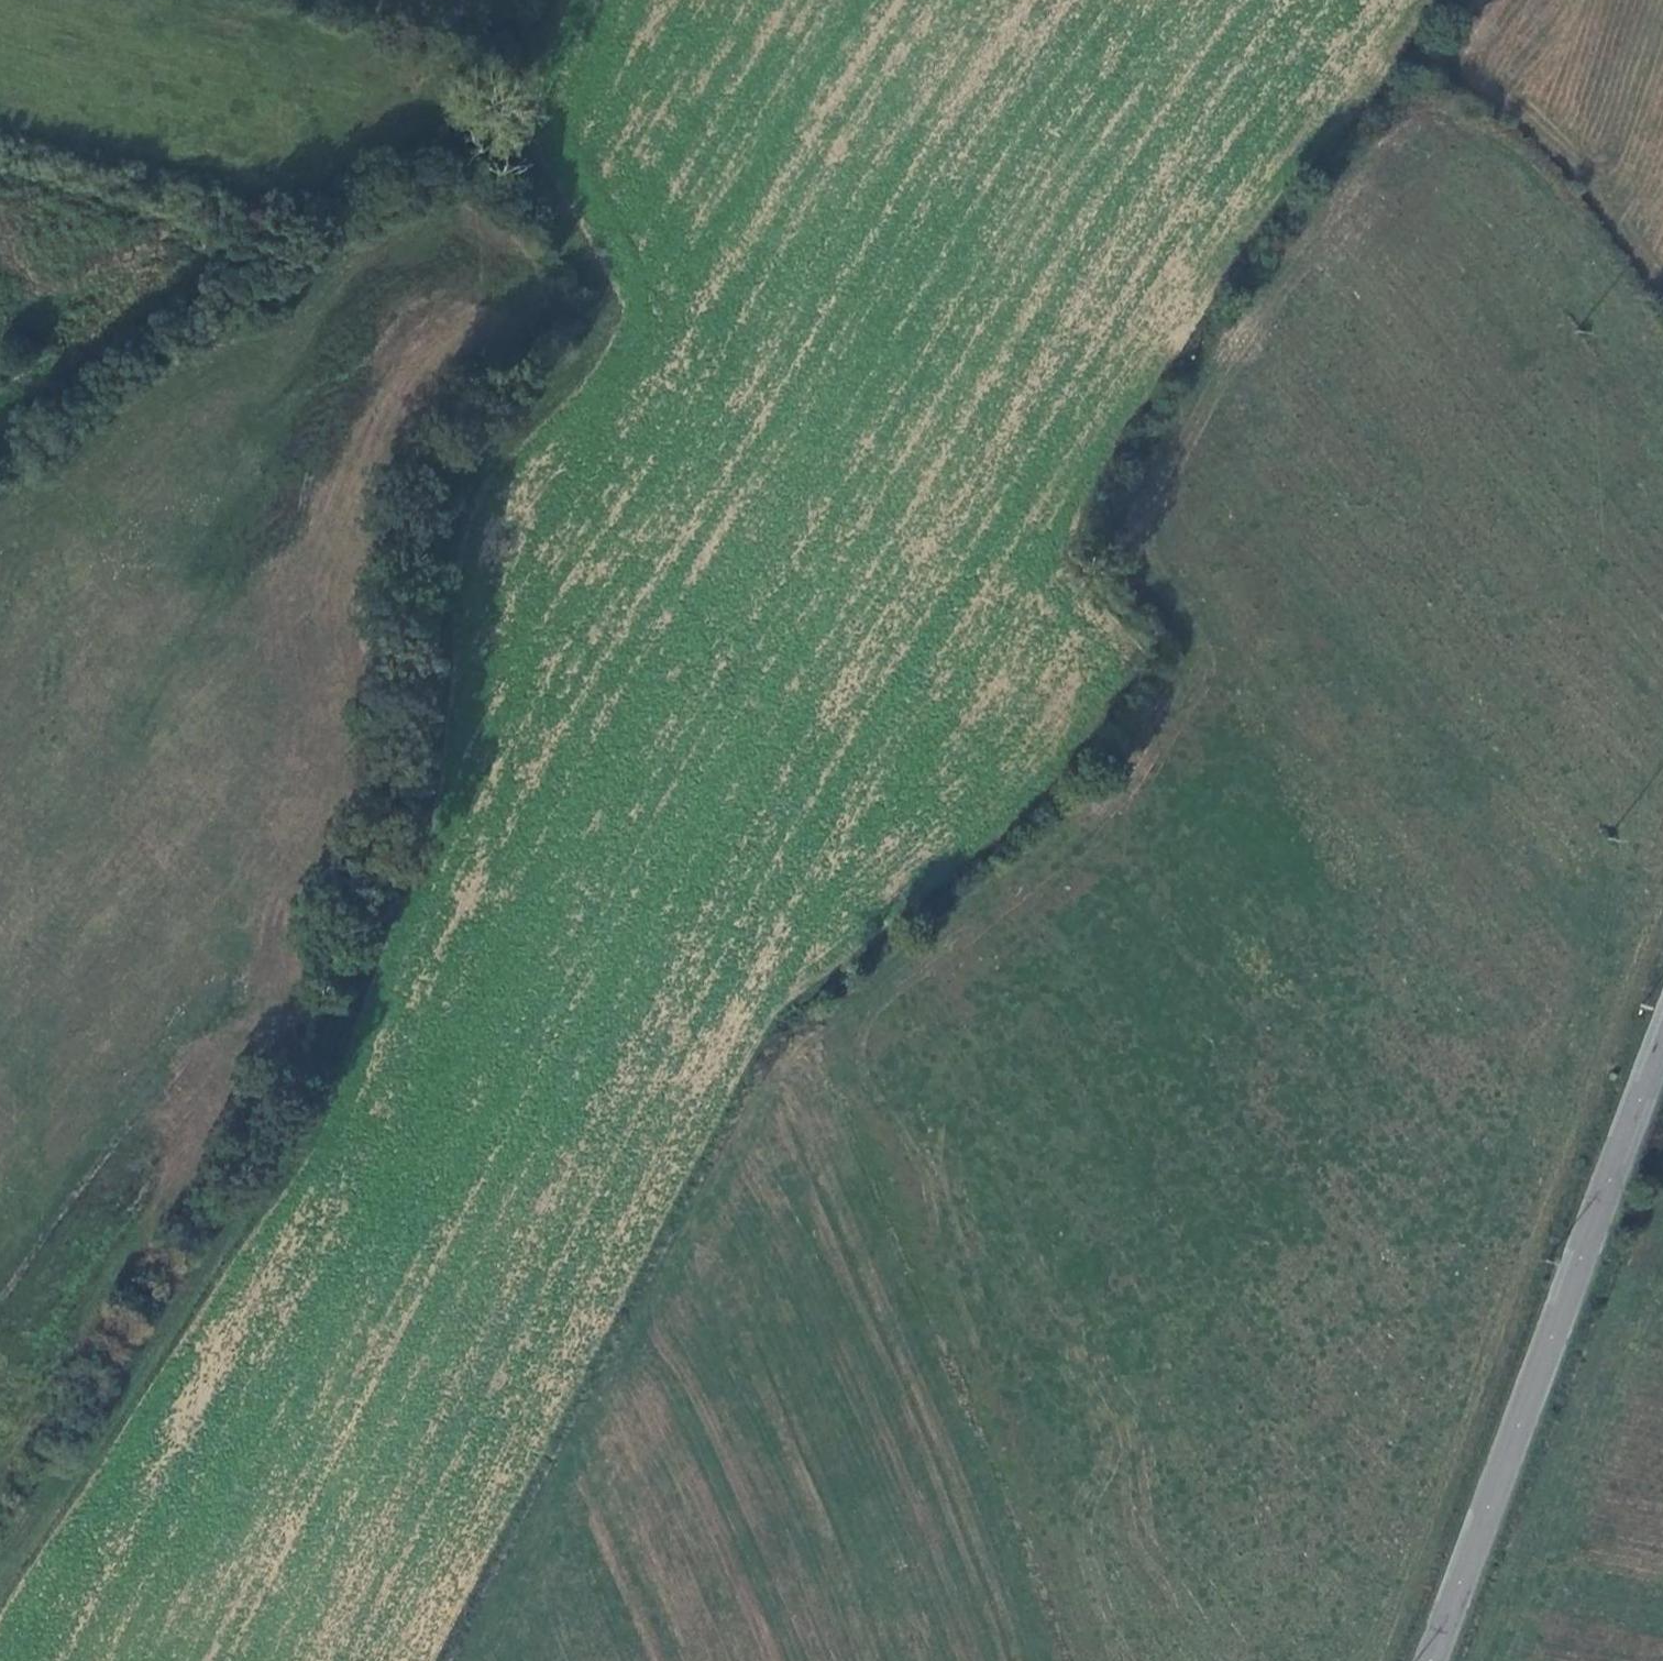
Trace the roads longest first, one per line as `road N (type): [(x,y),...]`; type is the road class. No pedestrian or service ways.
road 1 (track): [(0,1577),(308,1120),(429,806)]
road 2 (tertiary): [(1662,1042),(1431,1660)]

